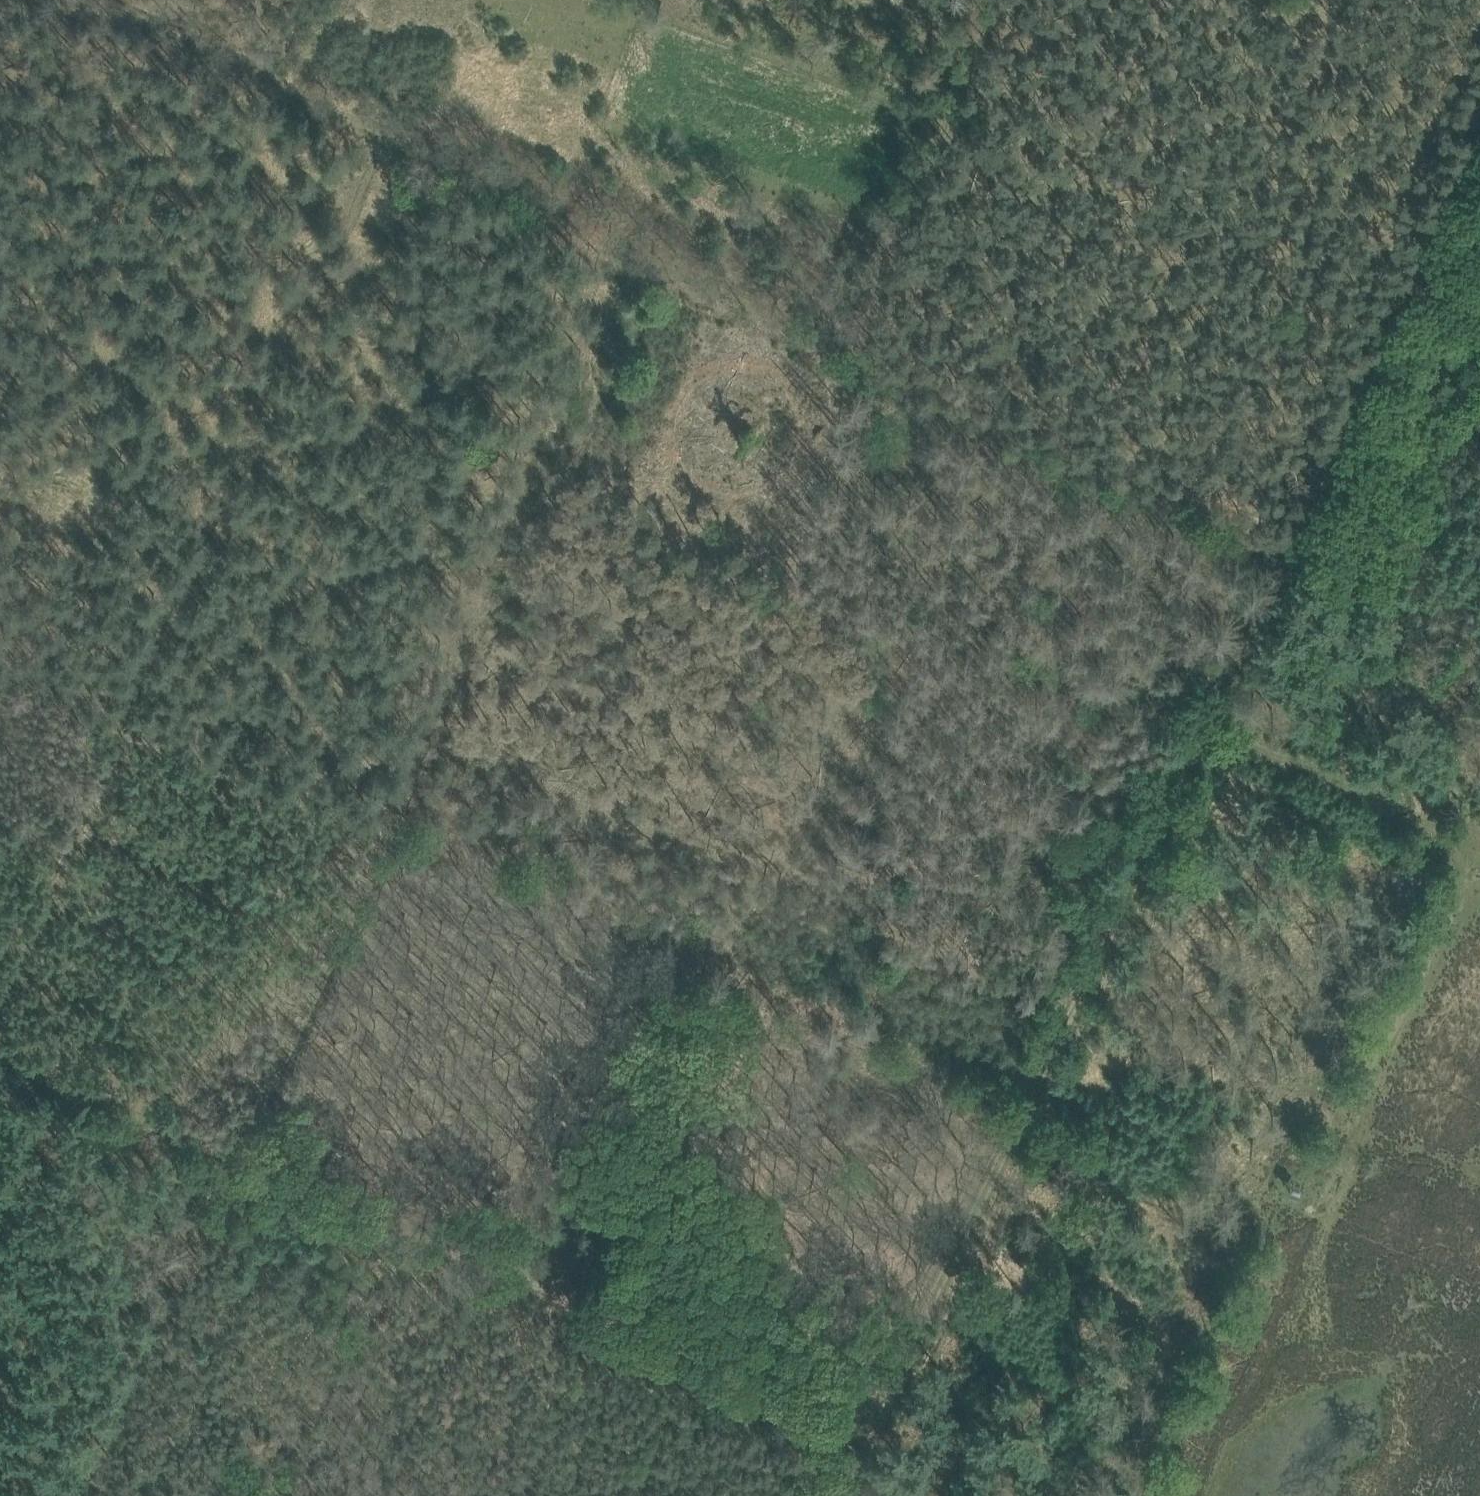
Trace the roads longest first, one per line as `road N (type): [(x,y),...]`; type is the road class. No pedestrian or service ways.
road 1 (track): [(868,1438),(1479,150)]
road 2 (track): [(0,1052),(868,1438),(841,1495)]

